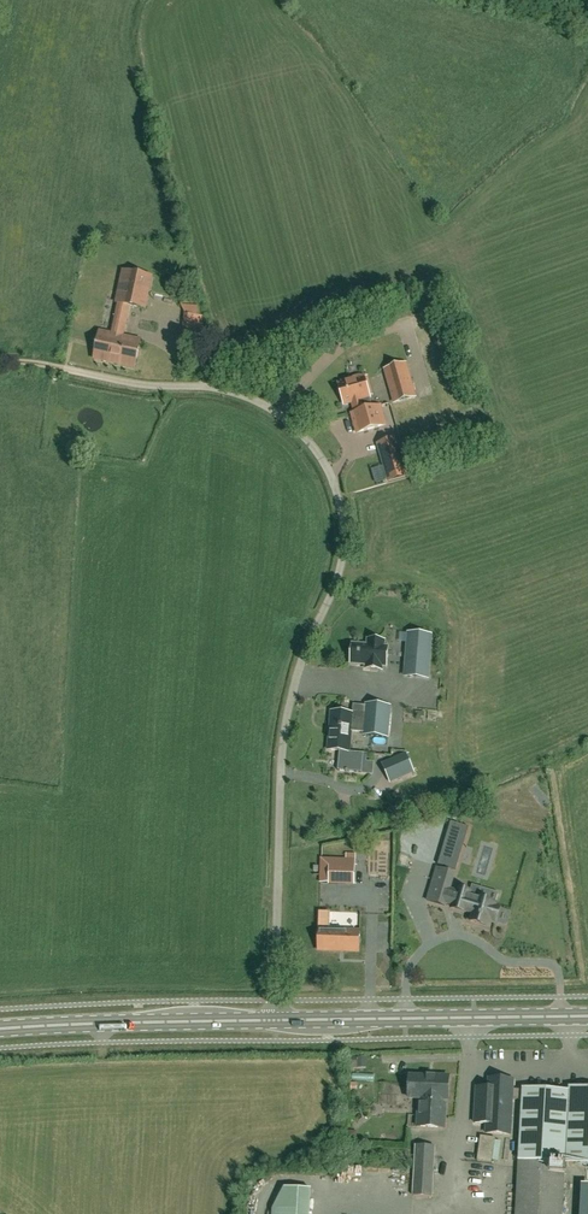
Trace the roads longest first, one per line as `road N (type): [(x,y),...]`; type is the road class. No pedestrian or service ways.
road 1 (unclassified): [(274,1019),(278,746),(285,695),(340,549),(328,480),(286,424),(240,393),(63,368)]
road 2 (primary): [(274,1019),(587,1016)]
road 3 (primary): [(0,1030),(274,1019)]

